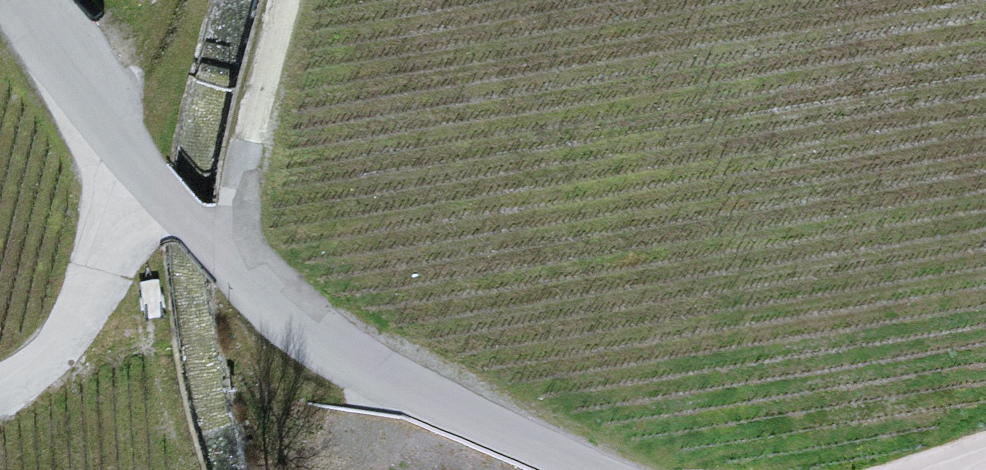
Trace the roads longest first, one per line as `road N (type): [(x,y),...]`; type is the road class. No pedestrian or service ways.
road 1 (unclassified): [(591,469),(375,373),(314,335),(226,257)]
road 2 (unclassified): [(28,0),(141,166),(226,257)]
road 3 (unclassified): [(226,257),(286,0)]

